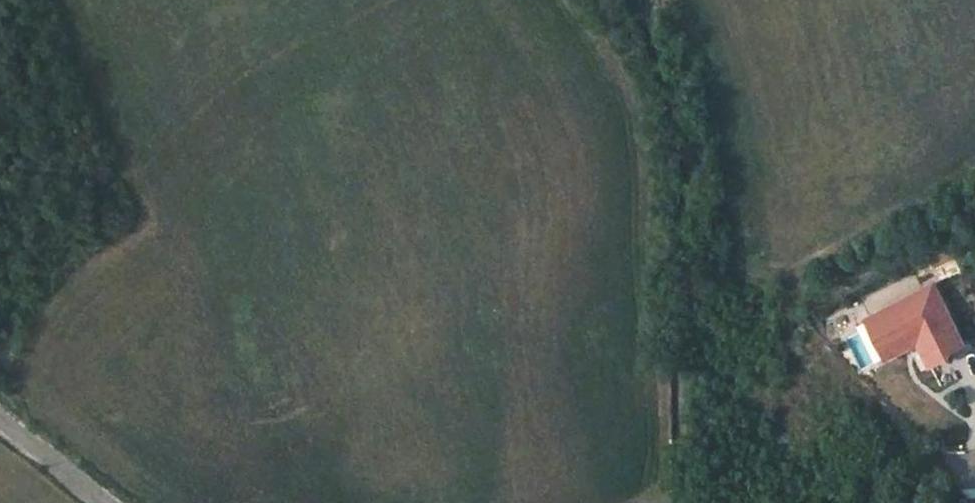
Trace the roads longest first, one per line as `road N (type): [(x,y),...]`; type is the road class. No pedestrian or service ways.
road 1 (track): [(634,0),(683,146),(680,339),(692,502)]
road 2 (residential): [(111,502),(0,418)]

